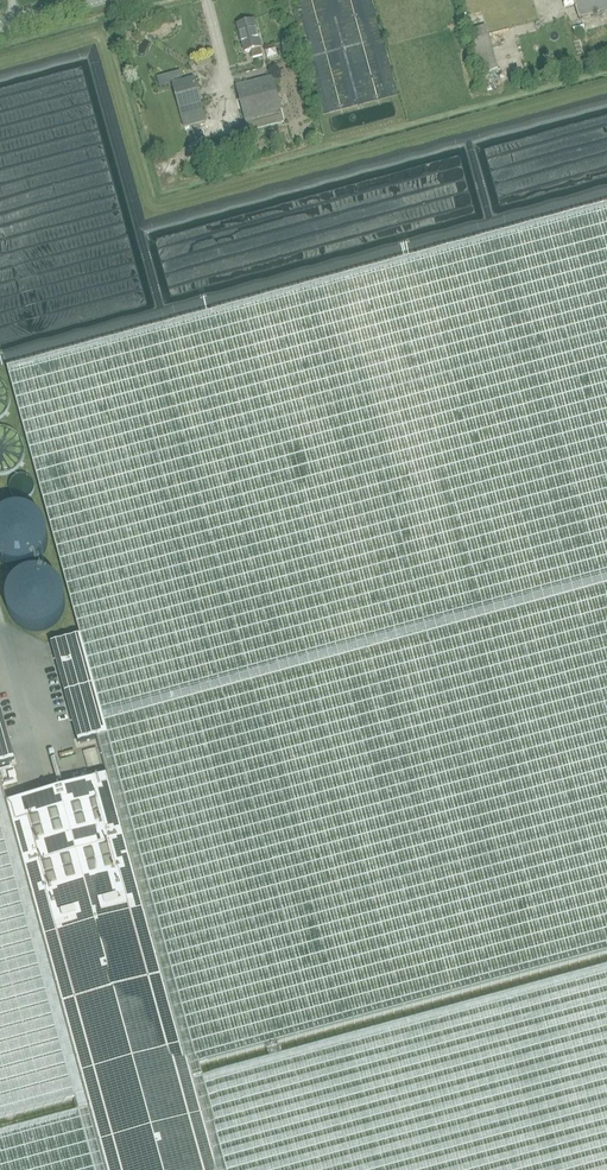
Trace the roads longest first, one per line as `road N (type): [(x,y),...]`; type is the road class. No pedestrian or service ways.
road 1 (unclassified): [(0,642),(14,654),(49,779)]

